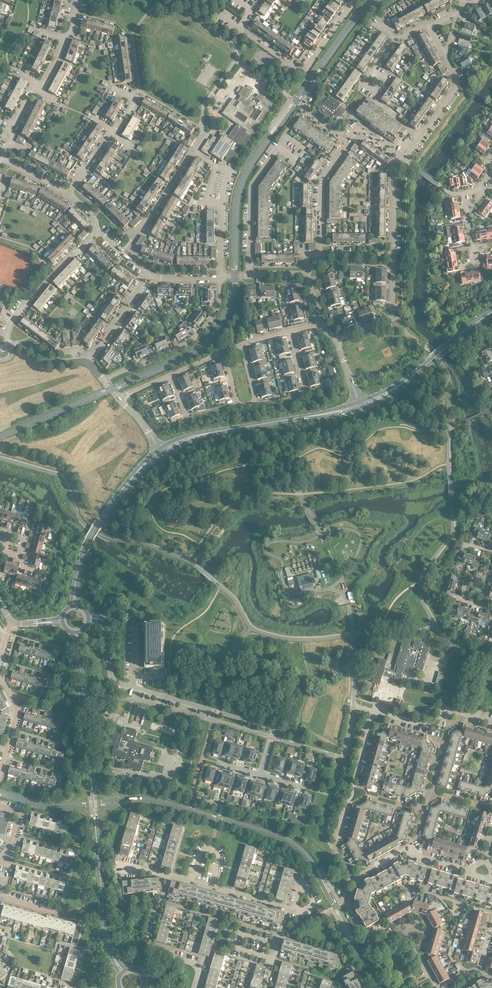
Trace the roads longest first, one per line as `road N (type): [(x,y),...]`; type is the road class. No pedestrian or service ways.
road 1 (residential): [(89,620),(106,623),(117,683),(270,728),(261,775)]
road 2 (residential): [(464,714),(448,714),(438,729),(374,711),(336,841)]
road 3 (residential): [(321,255),(322,179),(355,134),(404,161)]
road 4 (residential): [(0,160),(79,0)]
road 5 (residential): [(104,381),(199,335),(217,310),(221,278)]
road 6 (residential): [(242,29),(298,68),(308,67),(356,0)]
road 7 (secondary): [(329,412),(182,440)]
road 8 (residential): [(221,278),(230,174),(194,149)]
road 9 (residential): [(278,148),(252,187),(249,276)]
road 10 (secondary): [(78,654),(91,784)]
road 11 (secondary): [(96,832),(114,960)]
road 12 (residential): [(223,354),(238,406),(251,403),(242,345)]
road 13 (secondary): [(491,312),(393,389)]
road 14 (residential): [(289,909),(170,876)]
road 15 (residential): [(394,256),(391,319),(336,339)]

